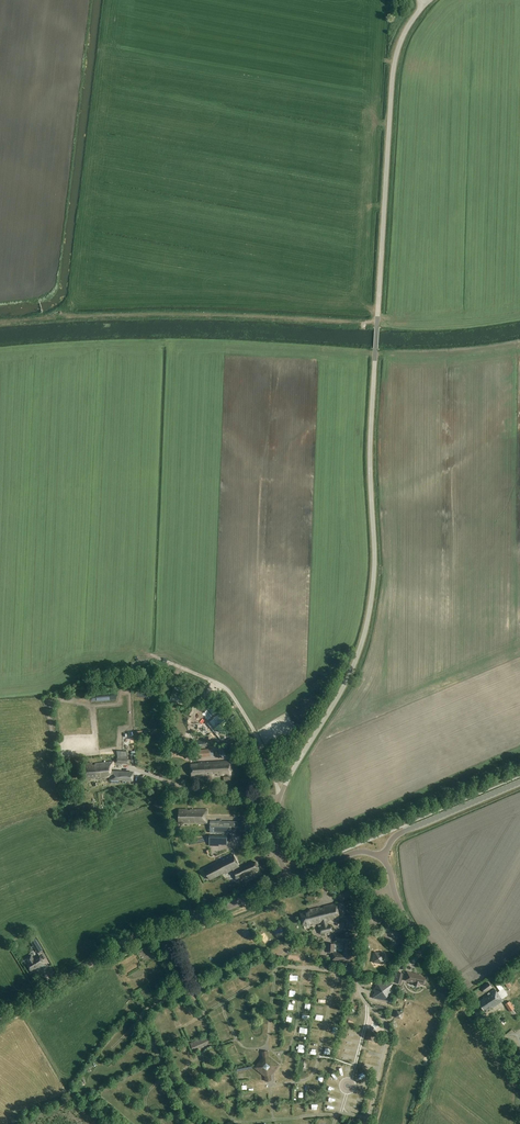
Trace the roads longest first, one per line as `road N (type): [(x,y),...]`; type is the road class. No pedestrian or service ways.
road 1 (unclassified): [(280,797),(346,681),(370,607),(372,404),(392,78),(403,37),(425,4)]
road 2 (tertiary): [(0,1019),(138,935),(290,880)]
road 3 (tertiary): [(519,1068),(406,919),(381,854)]
road 4 (unclassified): [(151,655),(226,689),(260,742),(280,797)]
road 5 (track): [(193,1123),(141,1019),(180,992)]
road 6 (tertiary): [(381,854),(406,830),(519,782)]
road 7 (track): [(338,1114),(368,1014),(356,971)]
road 8 (track): [(270,1086),(315,1071),(341,973)]
road 9 (track): [(237,1039),(248,1049),(290,1049),(304,968)]
road 10 (unclassified): [(127,767),(189,788),(258,796)]
road 11 (track): [(322,969),(259,955),(201,985)]
road 12 (track): [(369,1006),(388,1030),(365,1123)]

